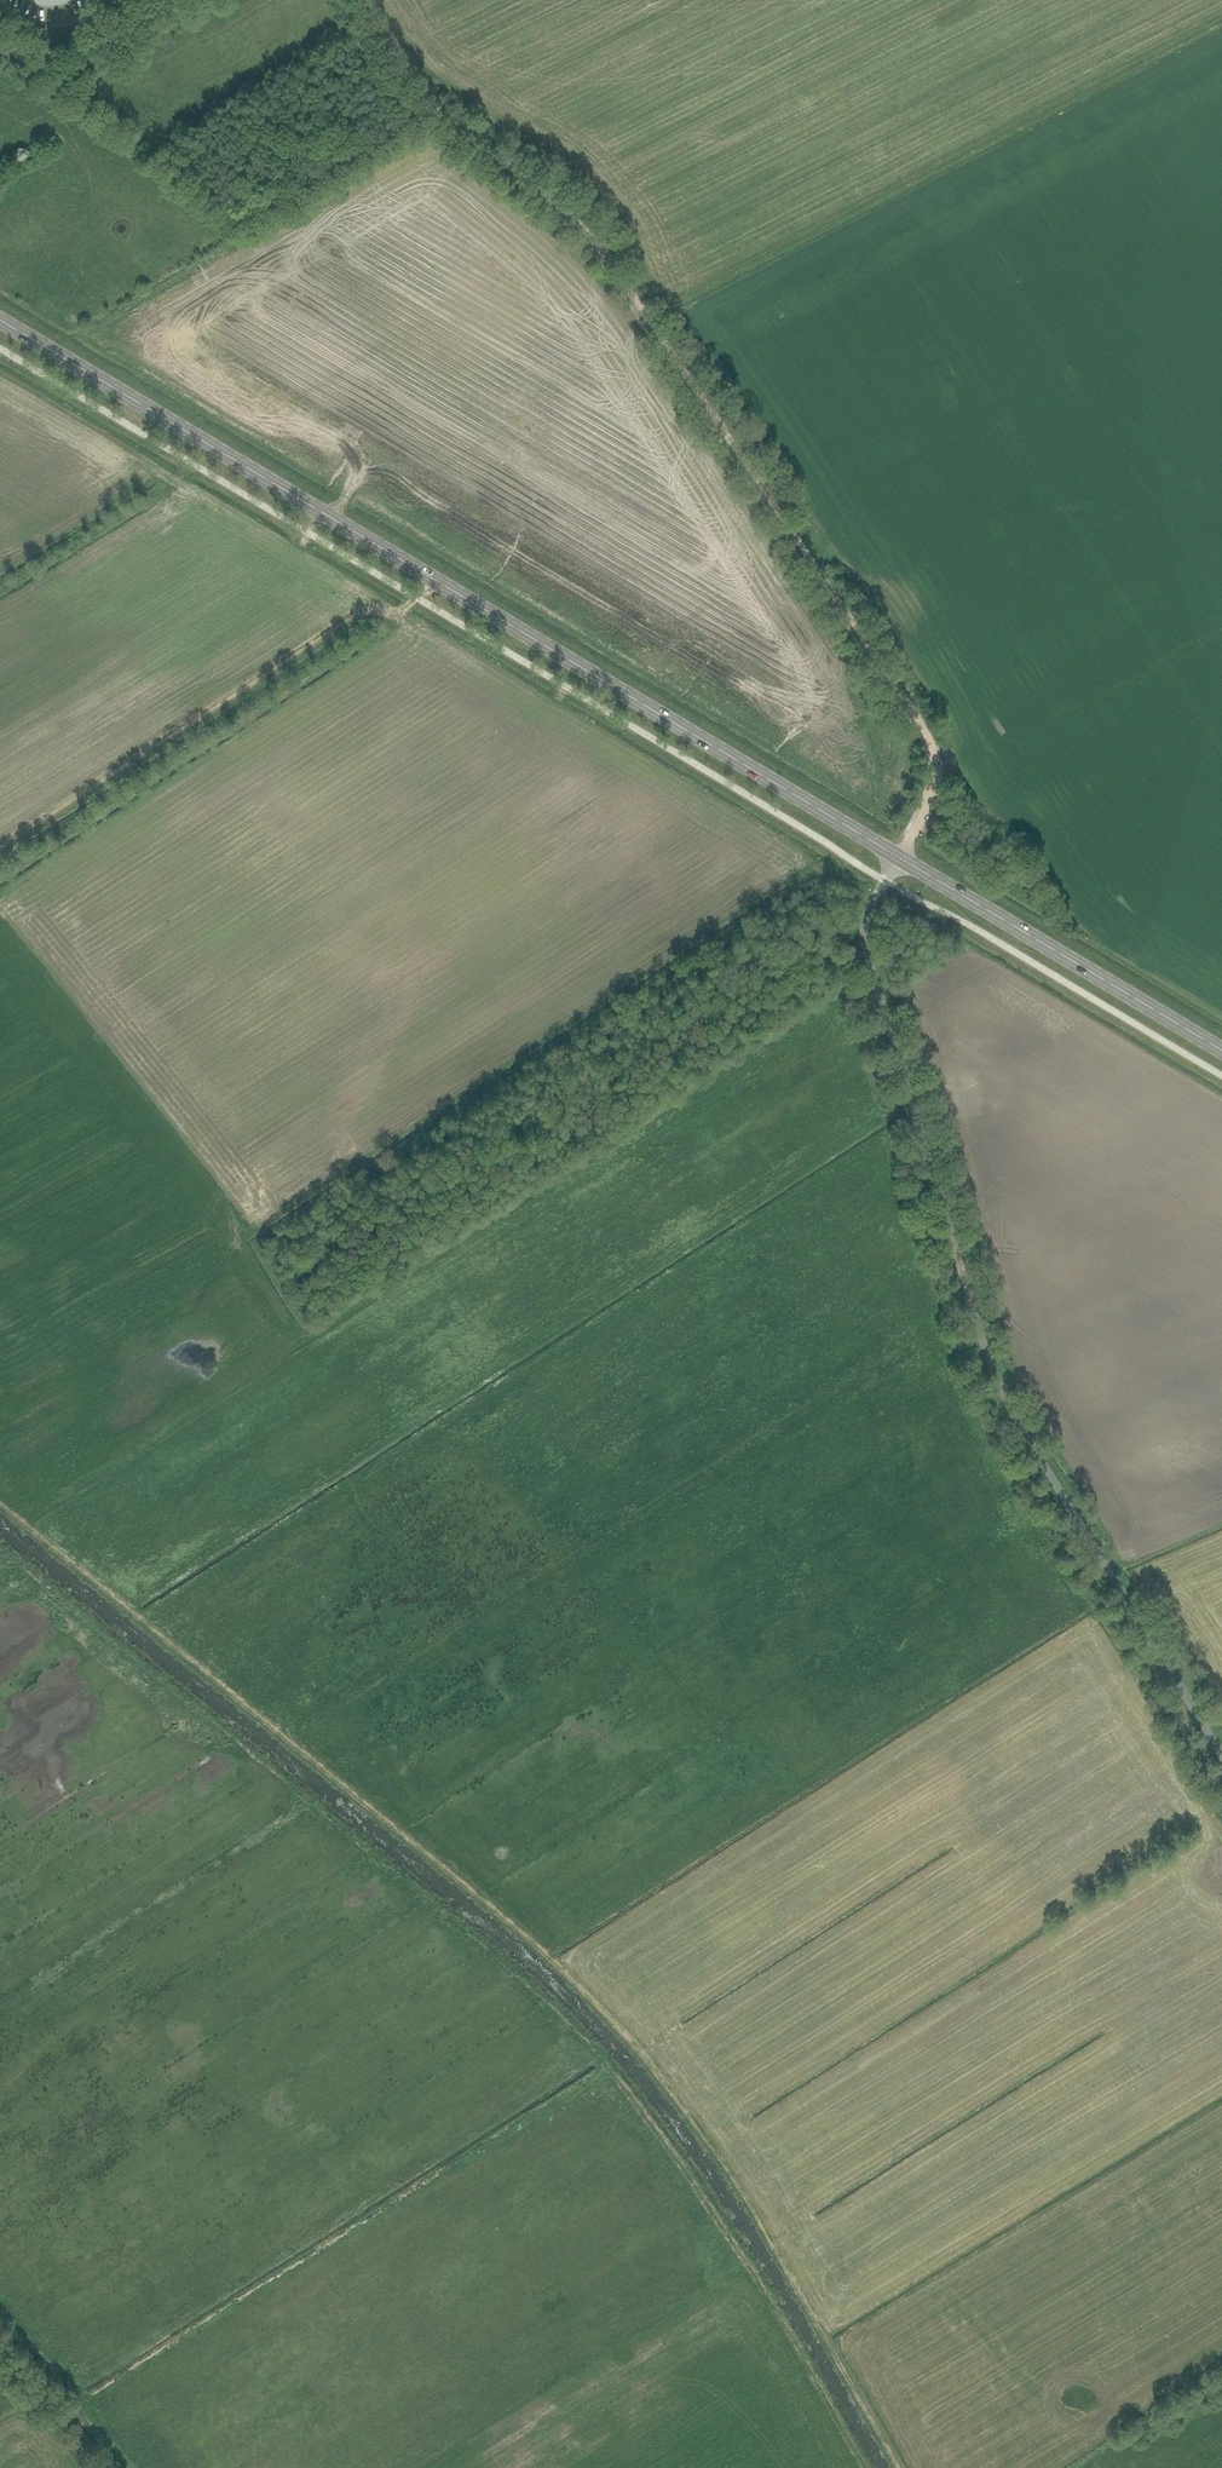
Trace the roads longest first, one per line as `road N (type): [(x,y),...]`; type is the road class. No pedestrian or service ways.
road 1 (track): [(901,2467),(736,2183),(695,2120),(579,1983),(0,1494)]
road 2 (primary): [(899,859),(0,320)]
road 3 (track): [(908,841),(935,785),(926,732),(594,240),(446,115),(370,0)]
road 4 (unclassified): [(1221,1749),(1011,1406),(990,1357),(867,949),(867,920),(899,859)]
road 5 (primary): [(1221,1051),(899,859)]
road 6 (track): [(198,0),(75,65),(35,62),(0,47)]

